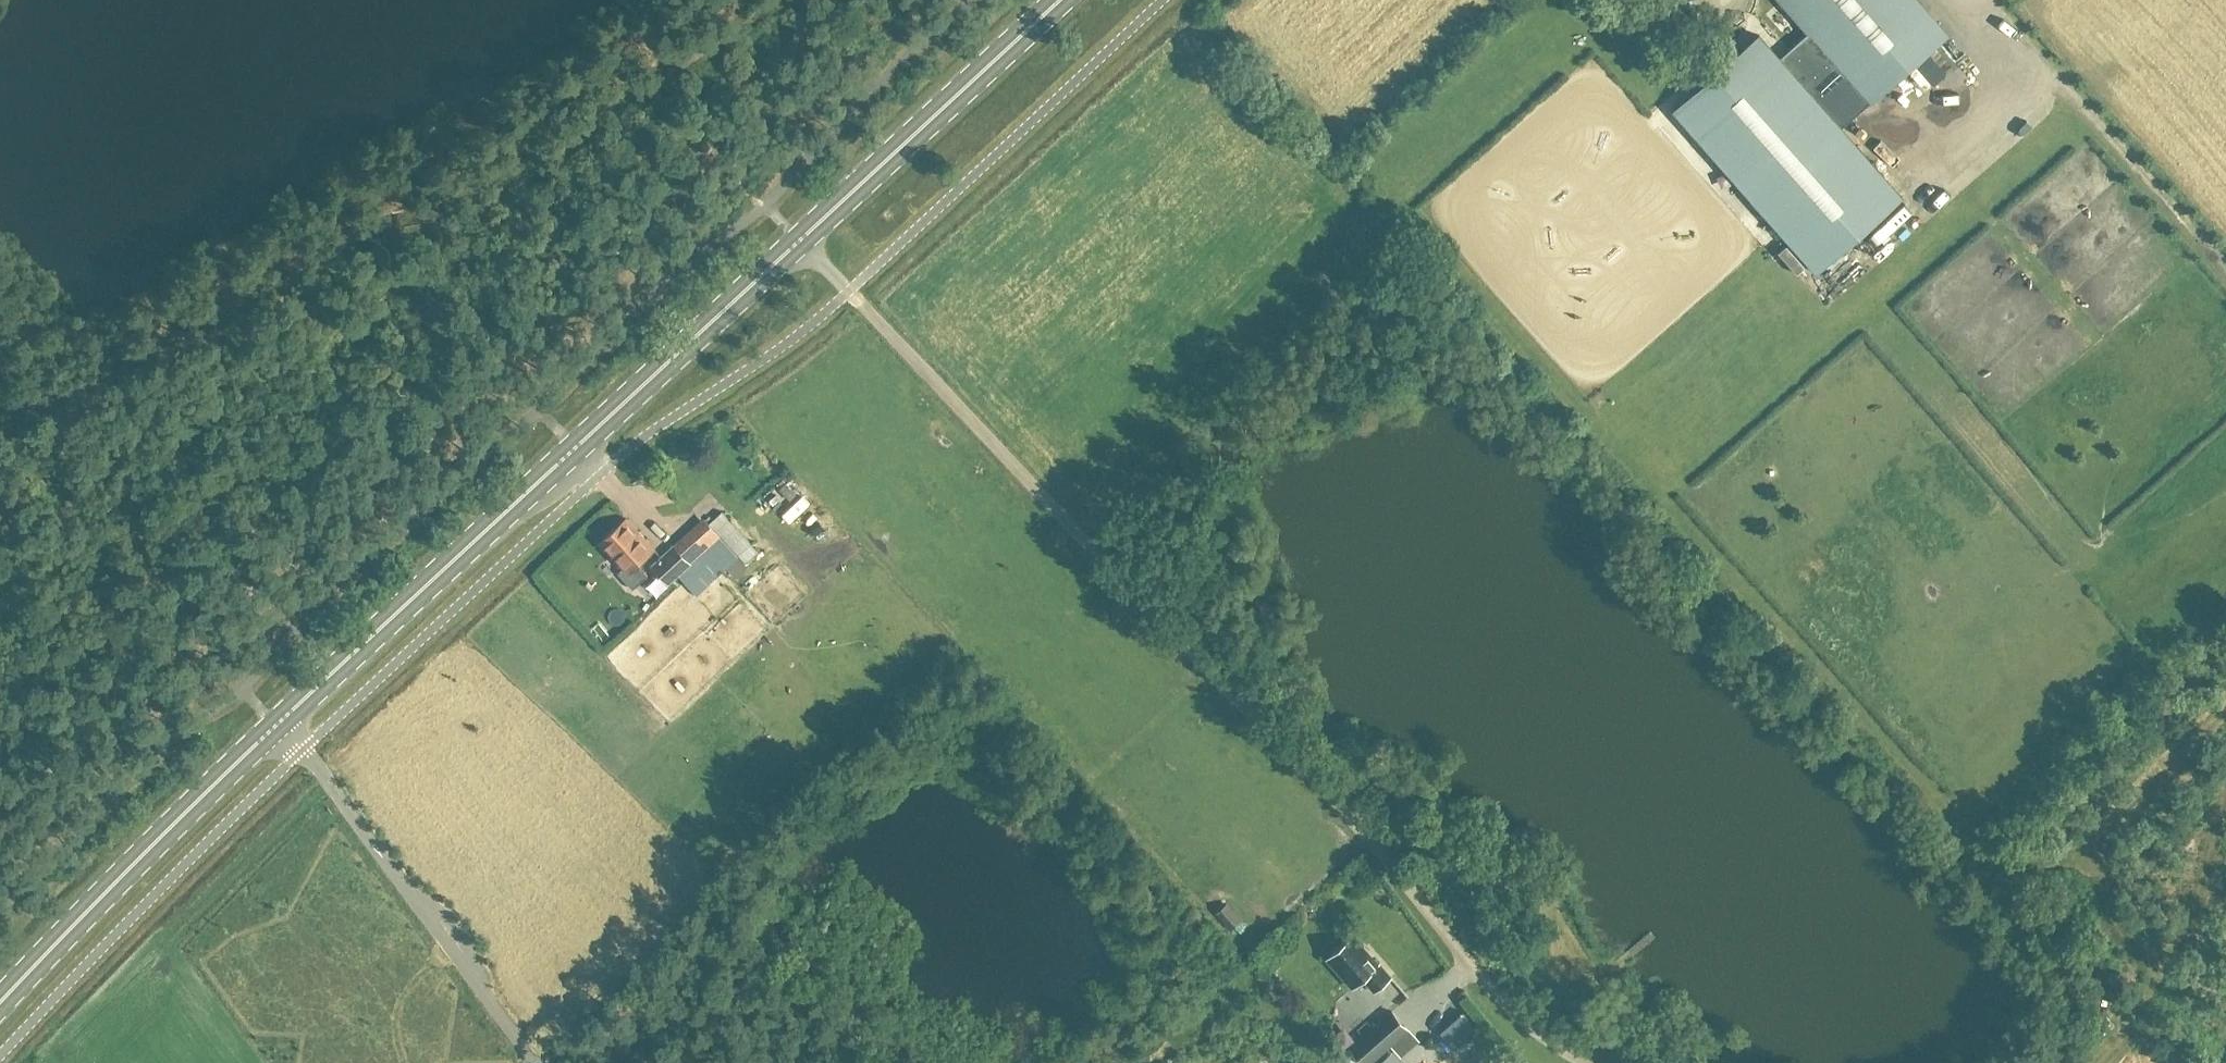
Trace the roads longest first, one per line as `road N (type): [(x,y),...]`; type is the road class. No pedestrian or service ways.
road 1 (track): [(1587,1062),(1494,991),(1326,789),(800,241)]
road 2 (primary): [(280,728),(1053,0)]
road 3 (unclassified): [(280,728),(536,1062)]
road 4 (primary): [(0,1003),(280,728)]

